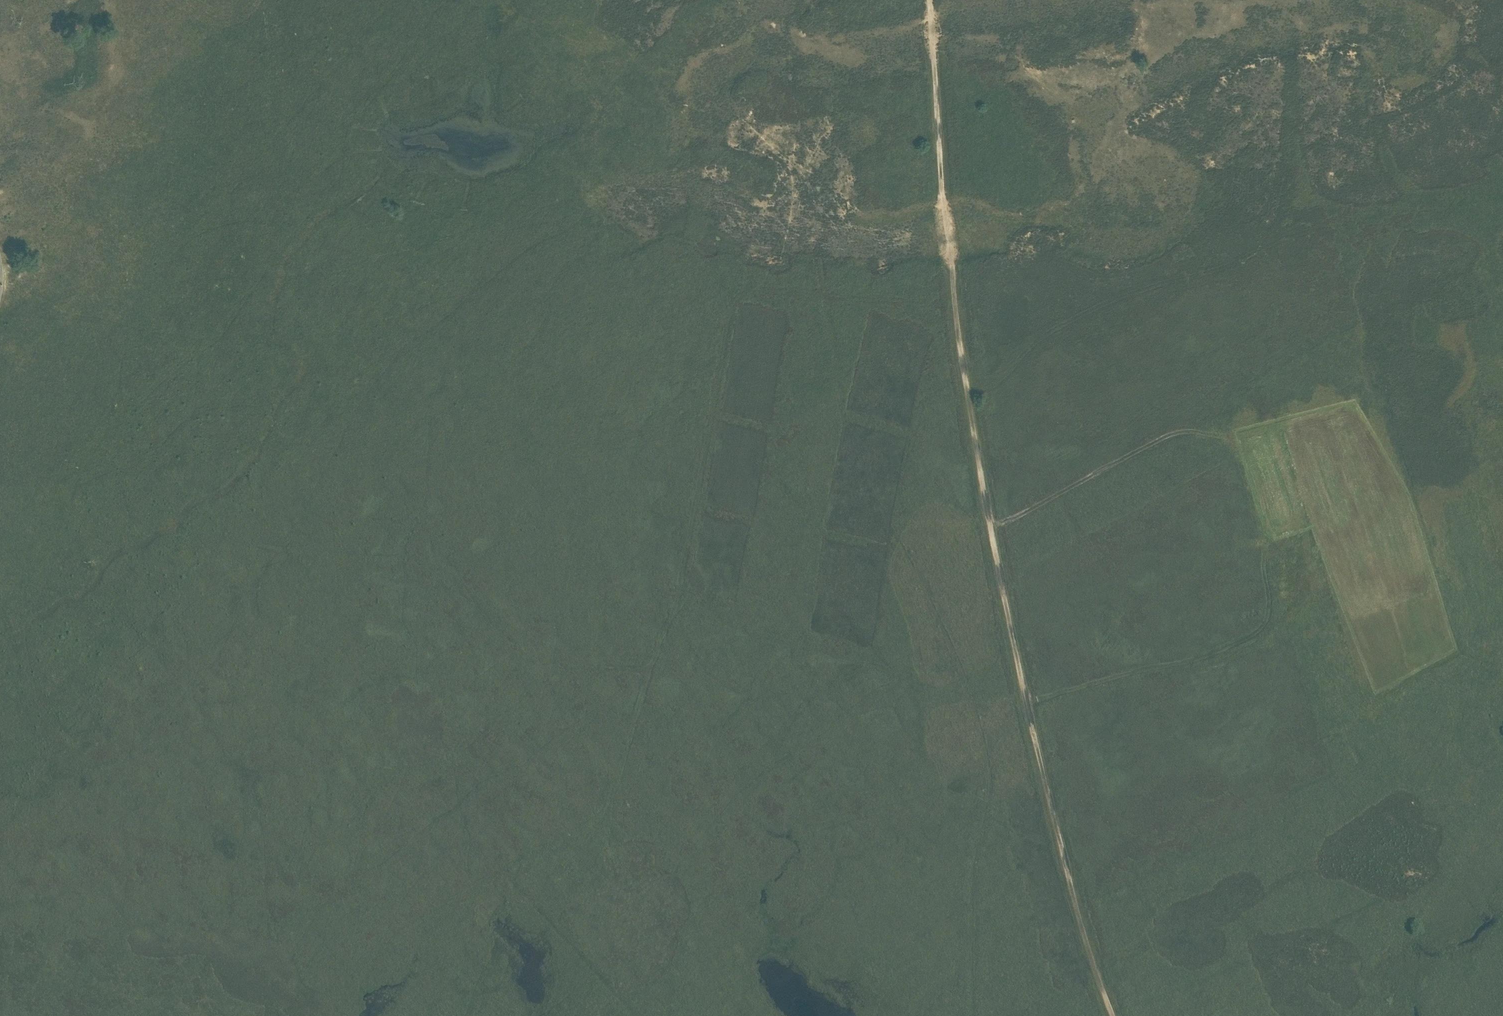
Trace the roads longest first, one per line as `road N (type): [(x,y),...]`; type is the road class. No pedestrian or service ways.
road 1 (track): [(1114,1015),(1077,908),(998,565),(960,342),(930,0)]
road 2 (track): [(1028,706),(1143,670),(1225,657),(1260,640),(1273,621),(1270,552)]

